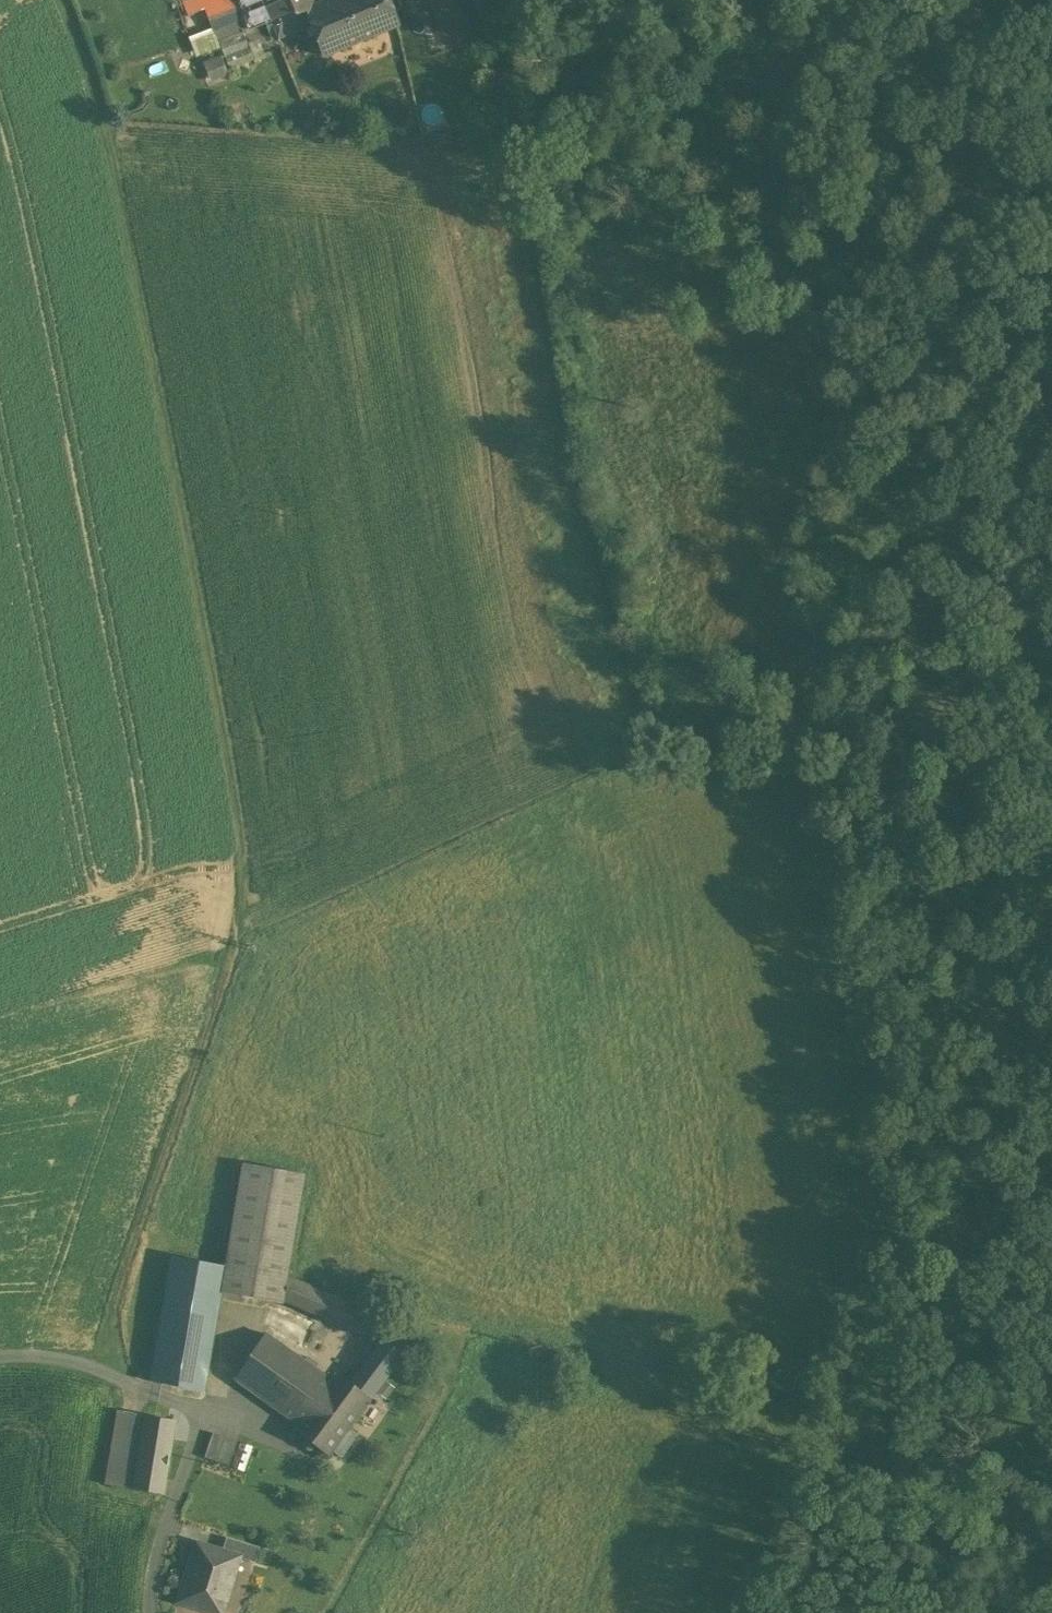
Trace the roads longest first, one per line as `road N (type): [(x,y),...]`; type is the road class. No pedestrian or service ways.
road 1 (track): [(153,1612),(155,1570),(205,1408),(67,1357),(0,1355)]
road 2 (track): [(837,1422),(1051,1426)]
road 3 (track): [(205,1408),(250,1320),(283,1318),(339,1350)]
road 4 (track): [(205,1408),(319,1458)]

